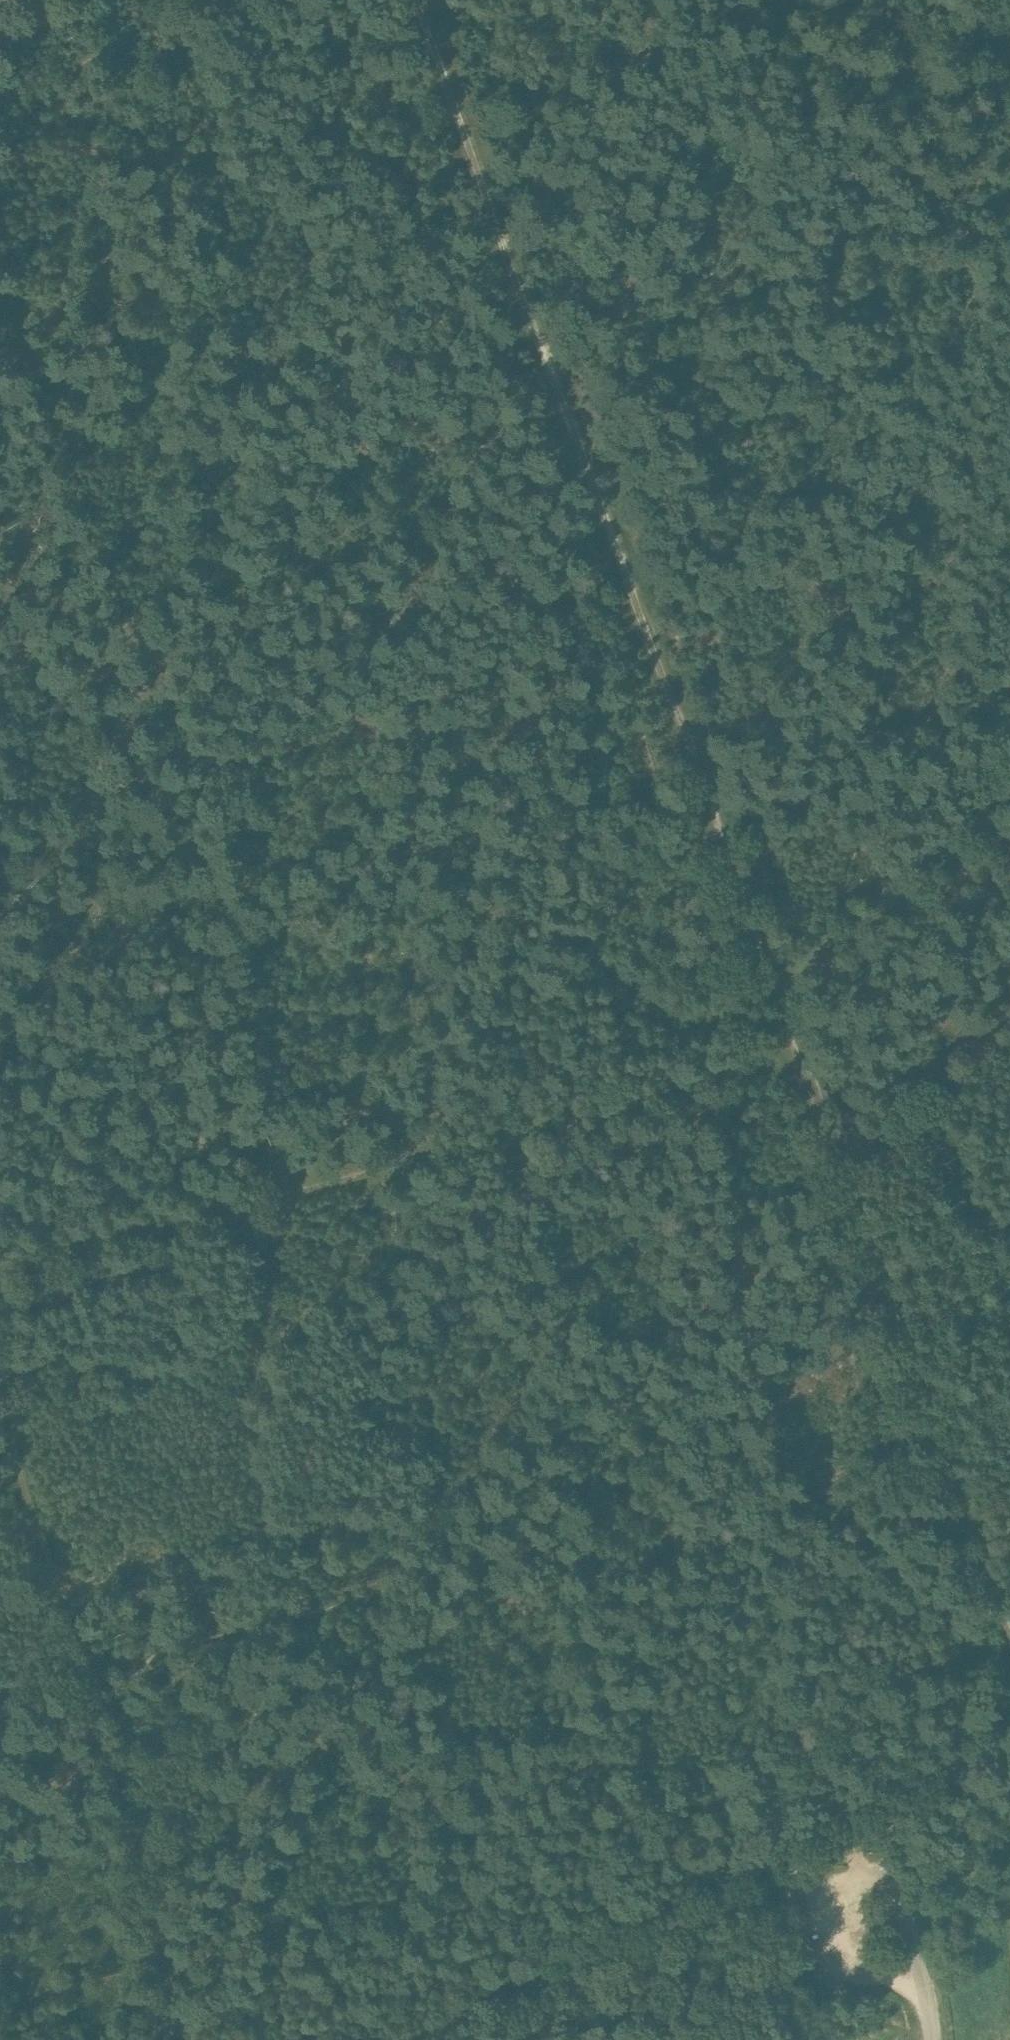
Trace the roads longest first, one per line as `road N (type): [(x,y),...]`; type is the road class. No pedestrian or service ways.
road 1 (track): [(765,968),(420,0)]
road 2 (track): [(0,1266),(790,1045)]
road 3 (track): [(1009,1666),(790,1045)]
road 4 (track): [(186,2039),(83,1669),(0,1693)]
road 5 (track): [(793,1872),(509,1995),(431,2039)]
road 6 (unclassified): [(932,2039),(919,1963),(885,1866),(847,1857)]

